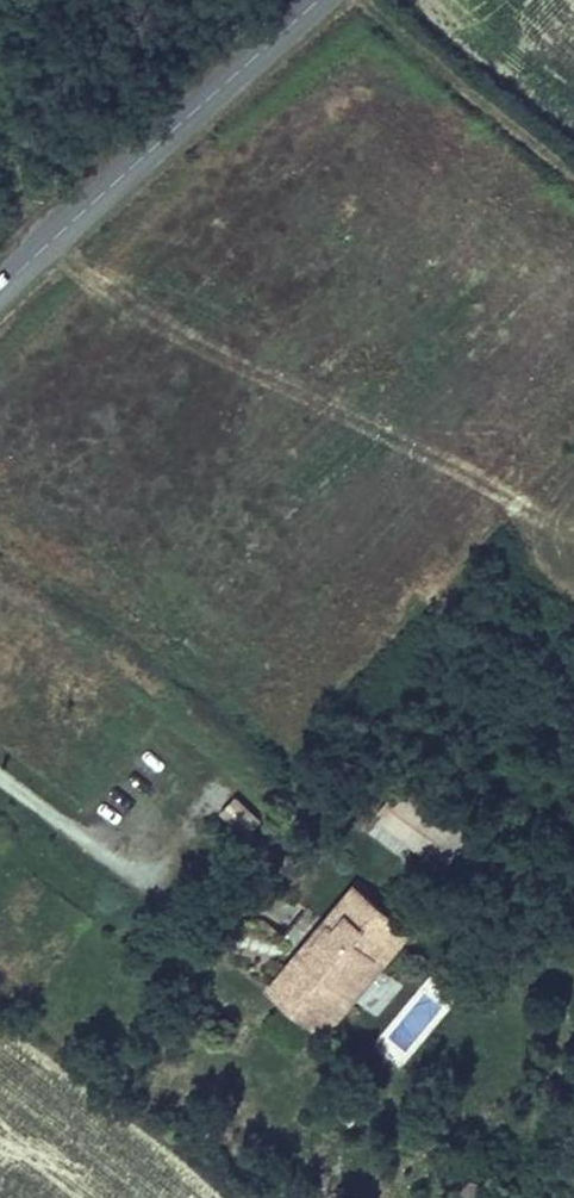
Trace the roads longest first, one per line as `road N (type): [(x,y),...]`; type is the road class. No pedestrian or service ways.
road 1 (tertiary): [(0,281),(321,0)]

